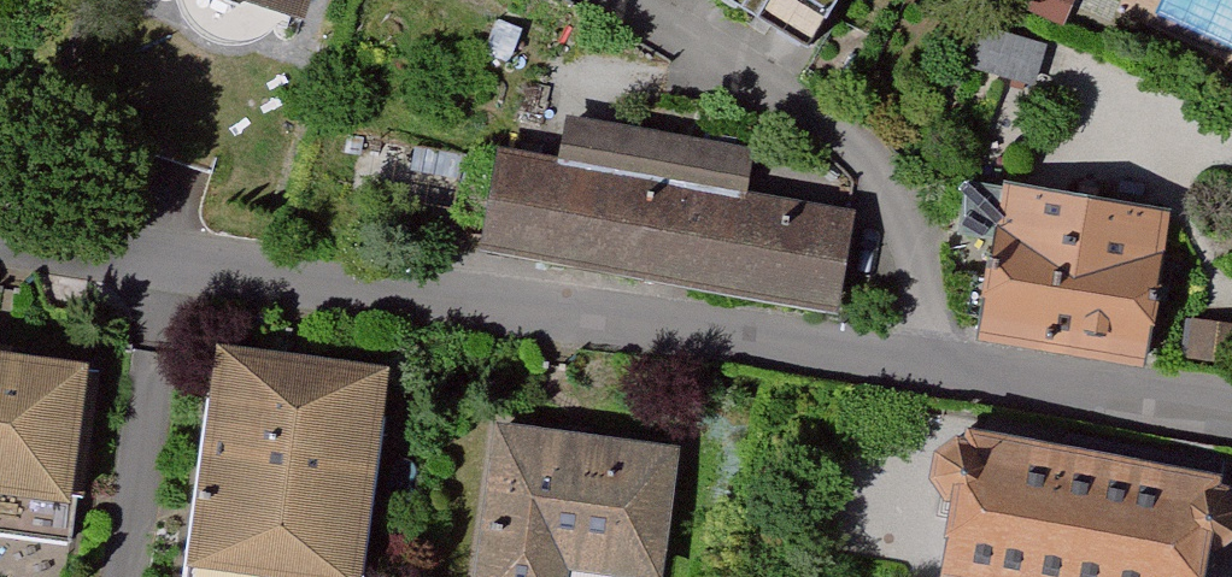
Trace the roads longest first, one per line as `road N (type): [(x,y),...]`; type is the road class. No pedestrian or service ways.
road 1 (residential): [(1231,428),(0,242)]

